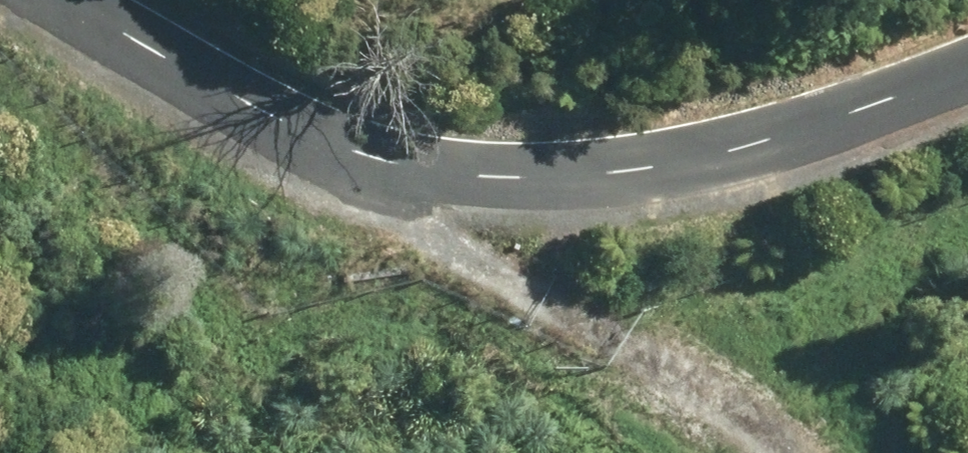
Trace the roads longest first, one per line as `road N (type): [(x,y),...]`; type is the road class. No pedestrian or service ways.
road 1 (unclassified): [(65,0),(319,138),(412,172),(523,181),(634,170),(752,144),(967,69)]
road 2 (track): [(412,172),(530,309),(761,437),(776,452)]

